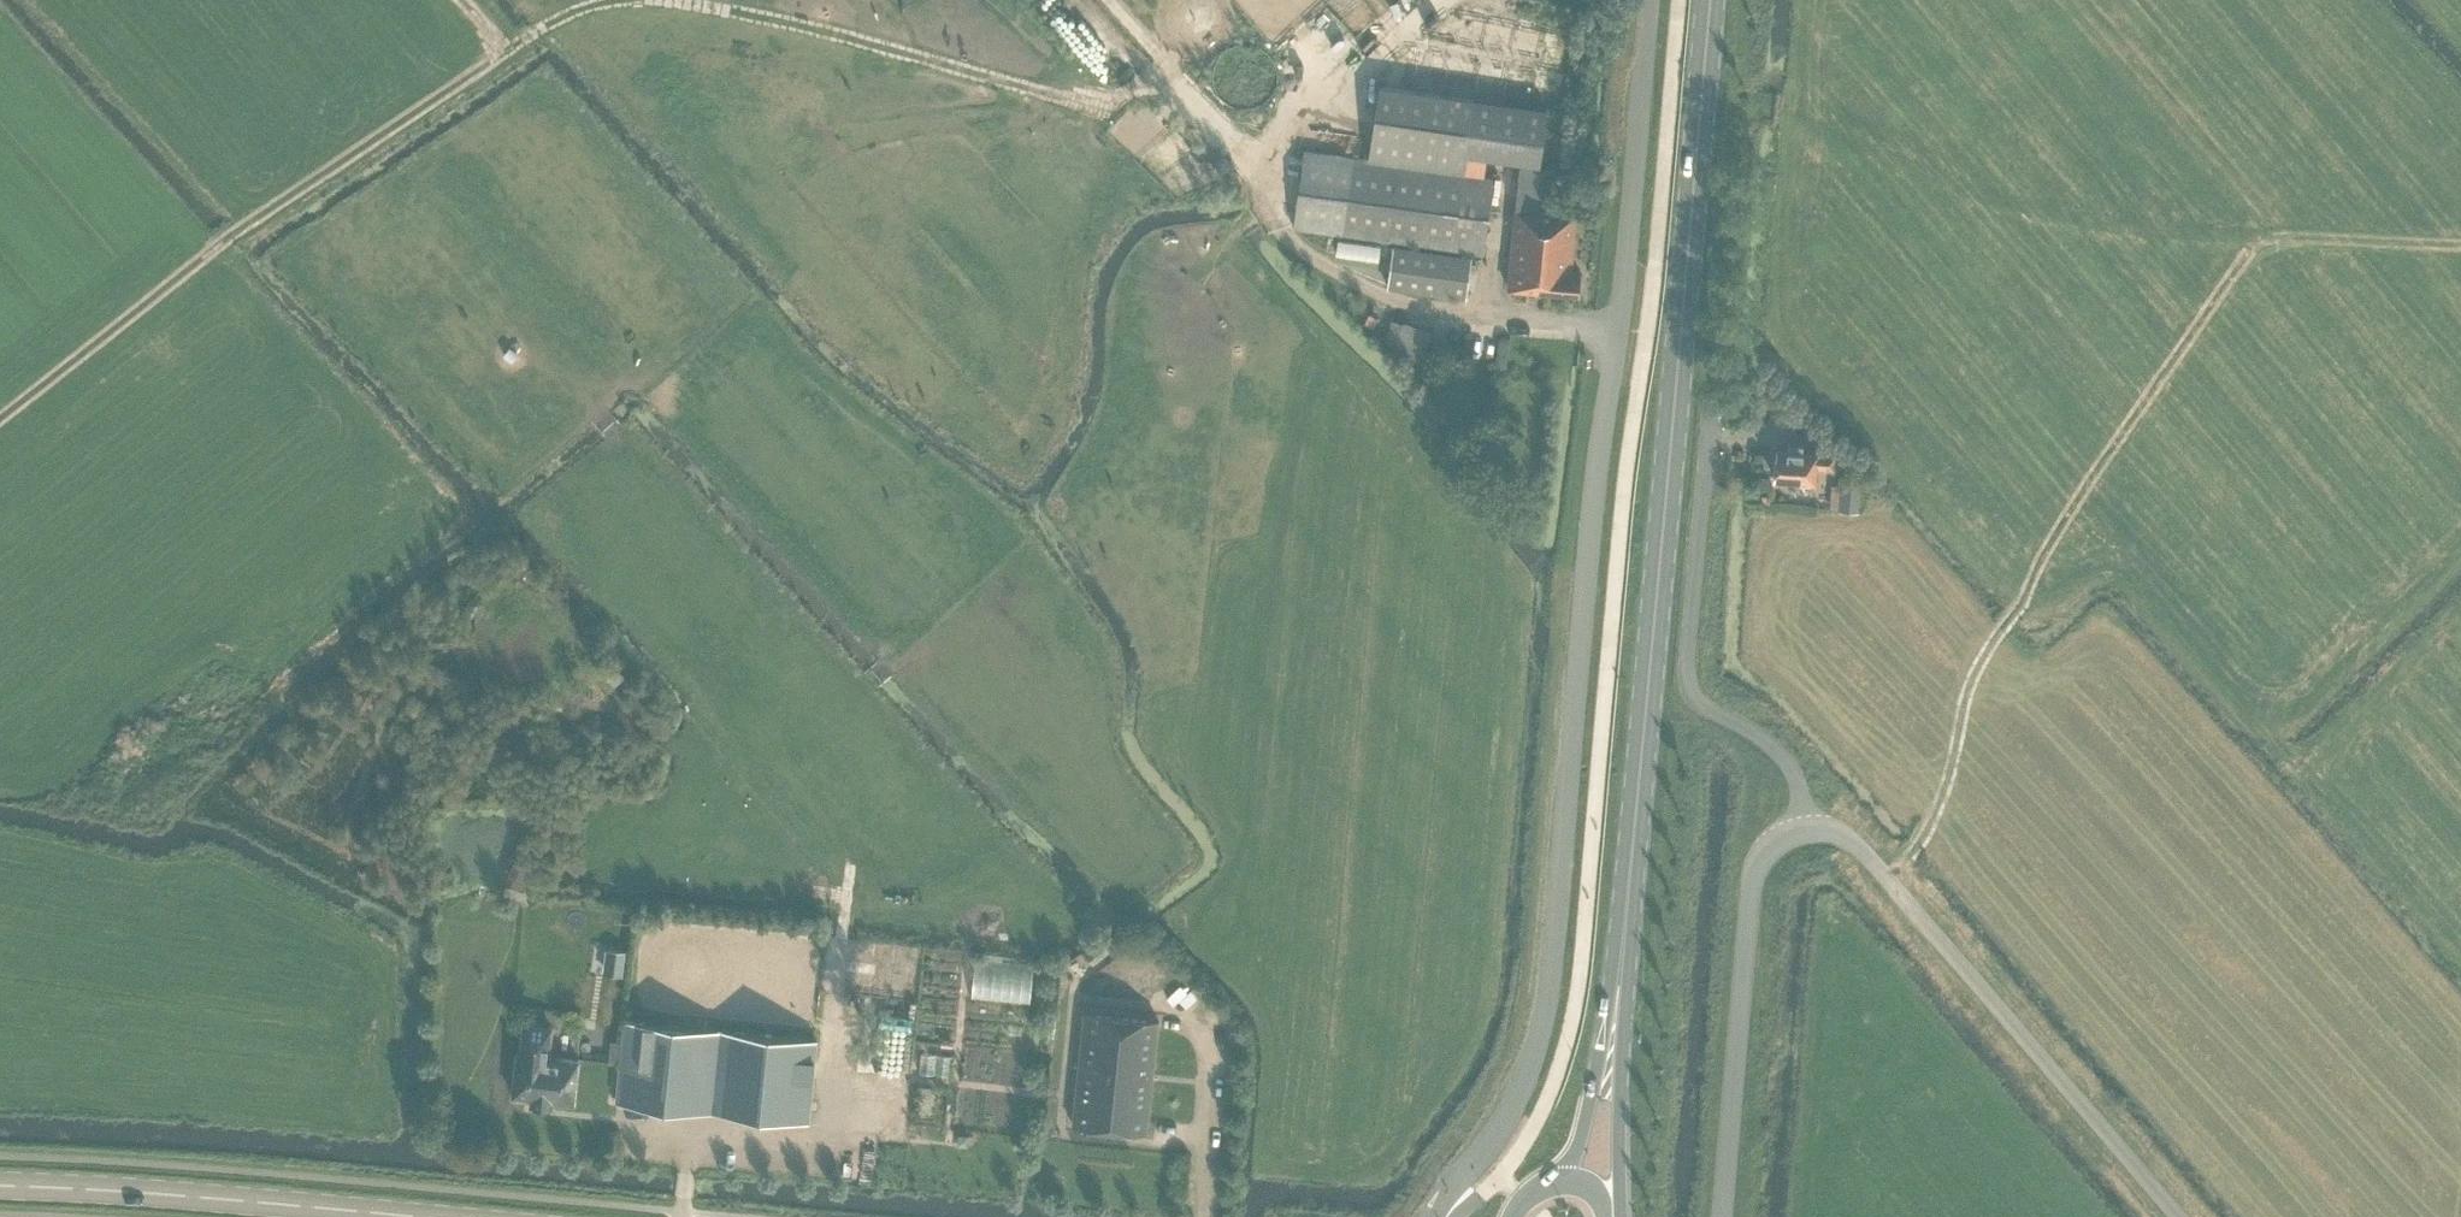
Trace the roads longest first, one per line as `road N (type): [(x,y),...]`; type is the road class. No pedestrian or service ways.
road 1 (unclassified): [(1431,1216),(1511,1109),(1547,994),(1650,0)]
road 2 (primary): [(1619,984),(1710,0)]
road 3 (unclassified): [(2177,1216),(1869,858),(1837,832),(1805,829)]
road 4 (unclassified): [(1805,829),(1798,784),(1782,757),(1700,705),(1687,683),(1713,404)]
road 5 (unclassified): [(1722,1216),(1753,876),(1767,847),(1805,829)]
road 6 (tertiary): [(382,1216),(0,1185)]
road 7 (primary): [(1620,1216),(1627,1002),(1619,984)]
road 8 (primary): [(1619,984),(1607,999),(1579,1142),(1557,1181)]

